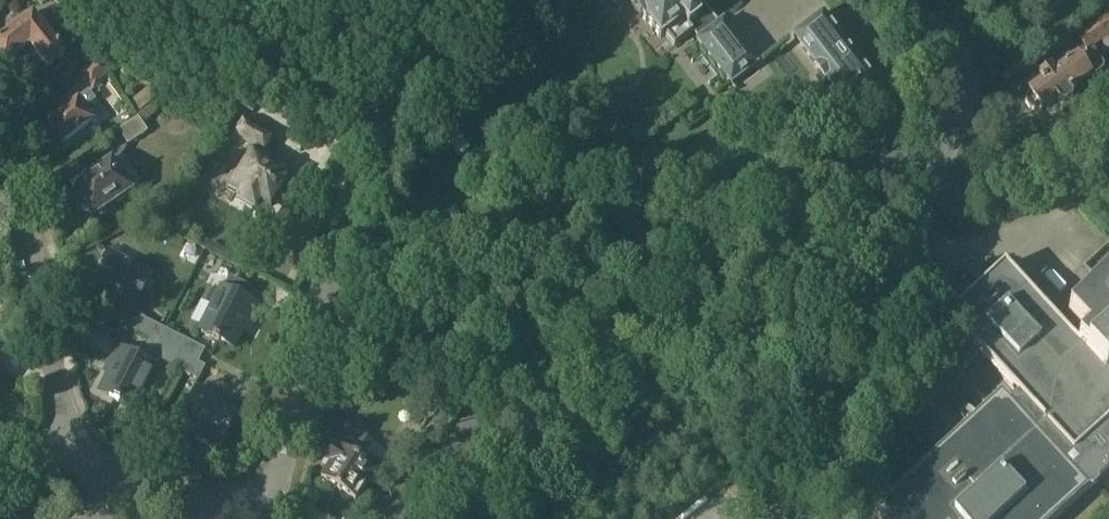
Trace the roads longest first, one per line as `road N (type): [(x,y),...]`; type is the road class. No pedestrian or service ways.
road 1 (unclassified): [(400,518),(428,495),(589,284),(711,213),(918,164)]
road 2 (unclassified): [(283,483),(372,172),(442,0)]
road 3 (unclassified): [(918,164),(926,234),(825,434),(812,467),(814,518)]
road 4 (residential): [(77,462),(26,200),(0,137)]
road 5 (unclassified): [(918,164),(956,129),(963,103),(960,60),(909,0)]
road 6 (residential): [(193,506),(150,480),(77,462)]

